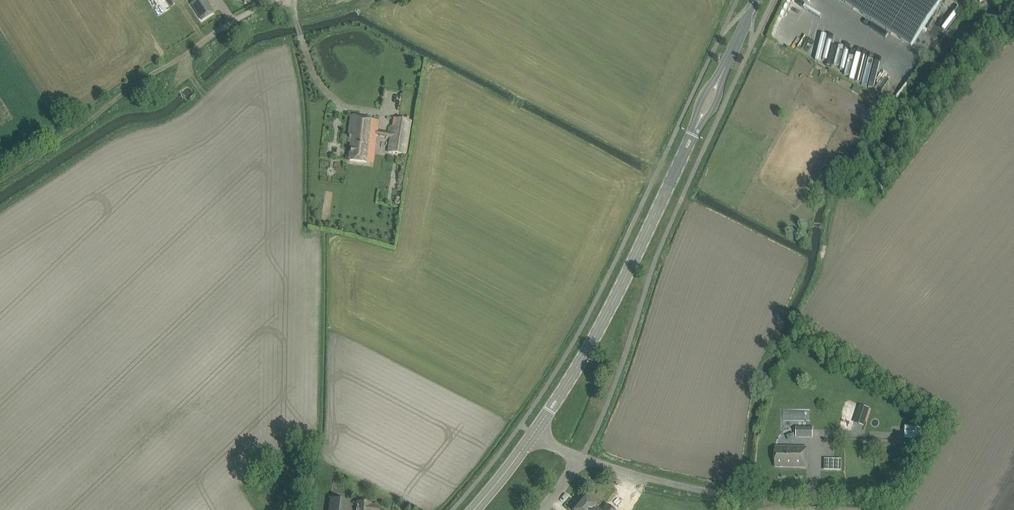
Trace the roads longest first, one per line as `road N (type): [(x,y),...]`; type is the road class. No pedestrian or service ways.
road 1 (secondary): [(535,433),(620,289),(695,128)]
road 2 (unclassified): [(541,509),(583,457),(535,433)]

